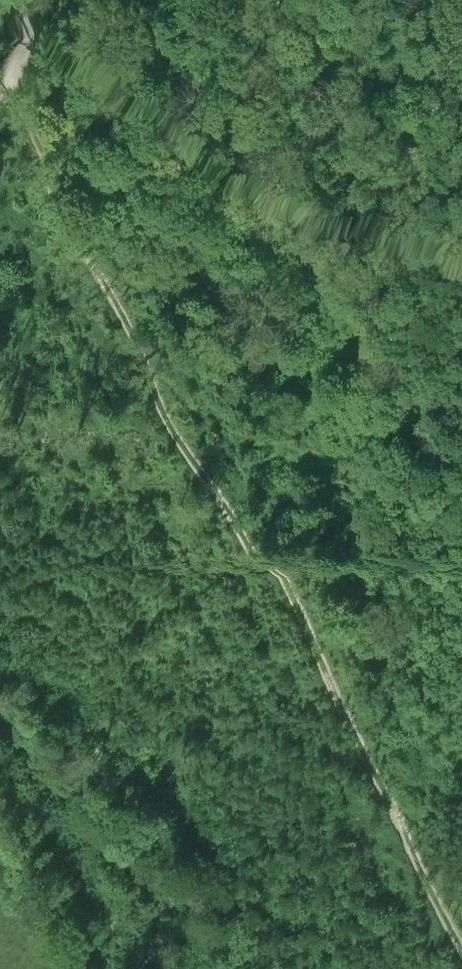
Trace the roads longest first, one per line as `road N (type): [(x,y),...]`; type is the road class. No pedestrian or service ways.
road 1 (track): [(4,75),(109,263),(176,413),(290,599),(333,706),(461,954)]
road 2 (unclassified): [(146,968),(161,929),(152,882),(0,708)]

